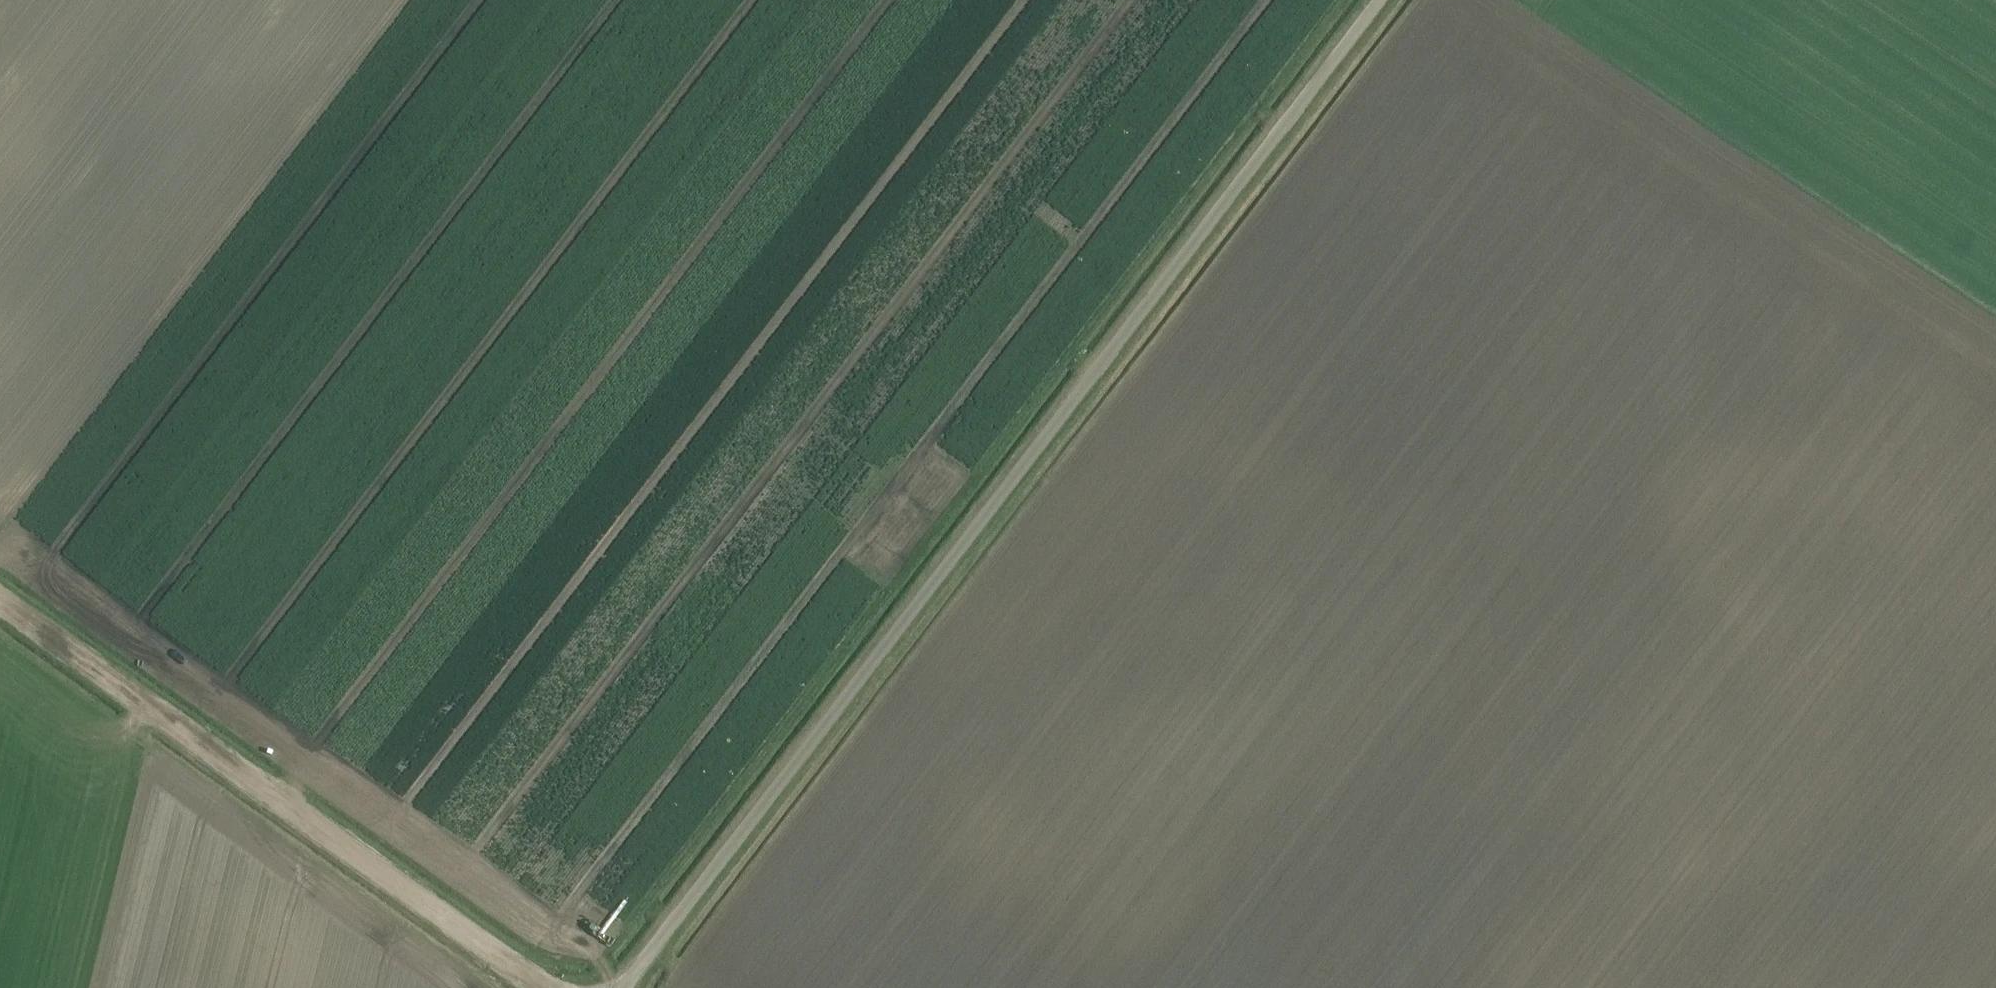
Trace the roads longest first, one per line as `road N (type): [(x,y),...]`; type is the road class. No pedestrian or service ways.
road 1 (unclassified): [(626,987),(1380,0)]
road 2 (track): [(551,987),(0,606)]

